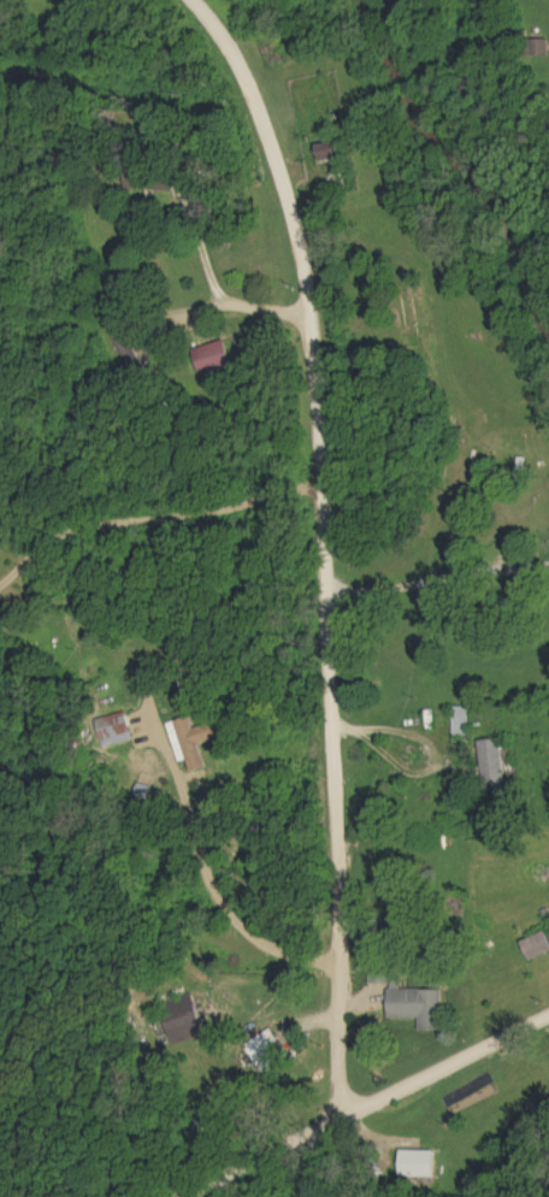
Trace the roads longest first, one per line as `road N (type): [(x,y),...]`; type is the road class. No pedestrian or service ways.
road 1 (residential): [(327,594),(312,300),(253,99),(190,0)]
road 2 (residential): [(327,594),(336,837),(329,1038),(350,1105)]
road 3 (residential): [(201,1196),(350,1105),(548,1004)]
road 4 (residential): [(327,594),(548,566)]

